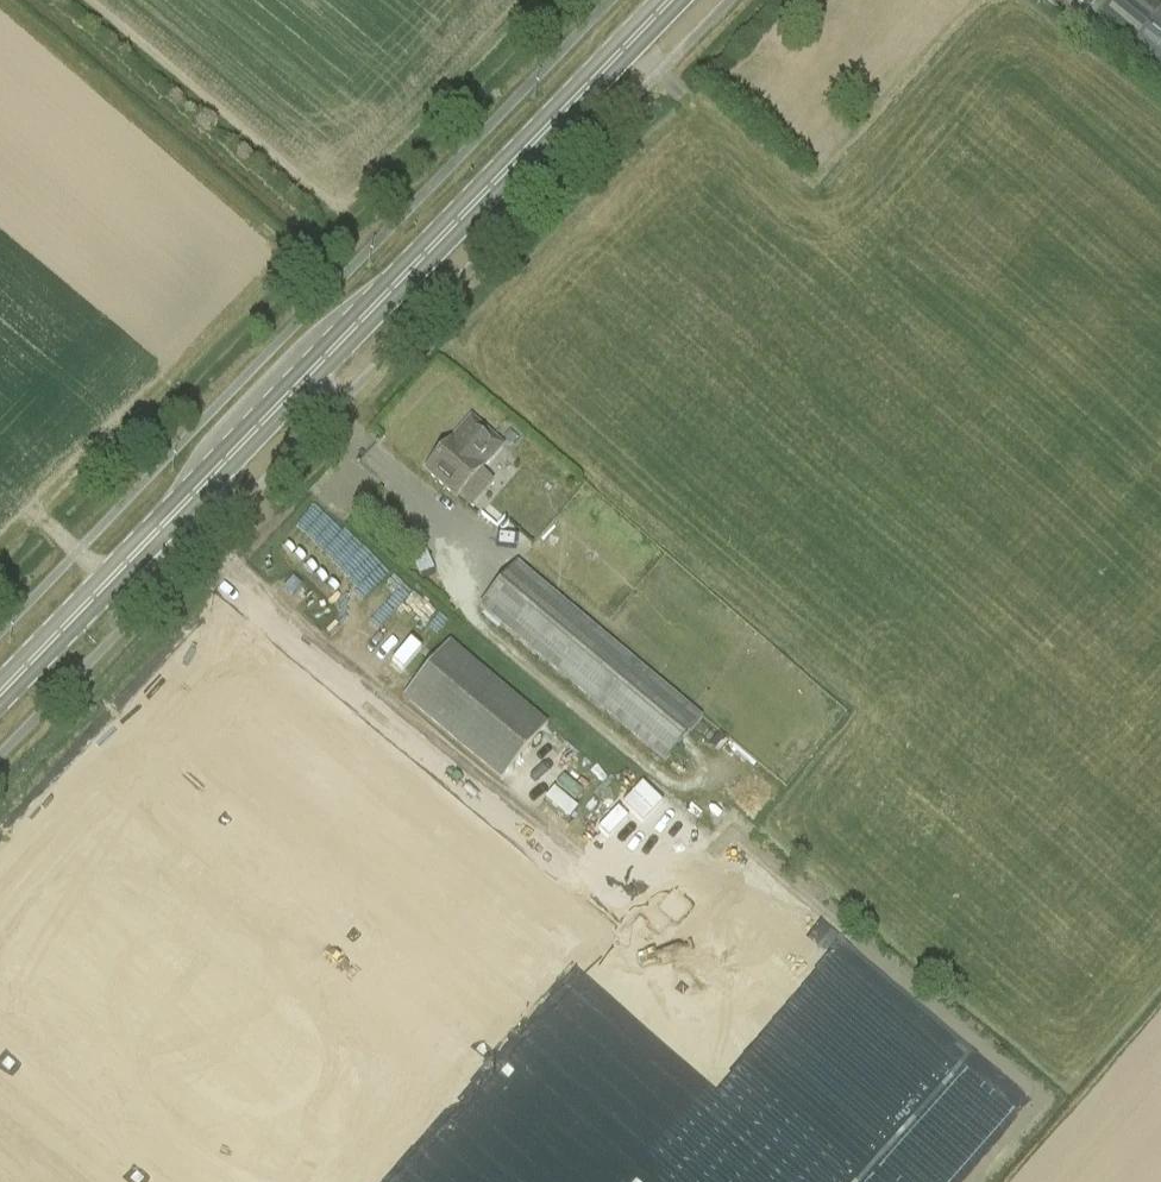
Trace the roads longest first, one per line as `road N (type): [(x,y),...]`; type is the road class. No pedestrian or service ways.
road 1 (primary): [(0,693),(672,0)]

